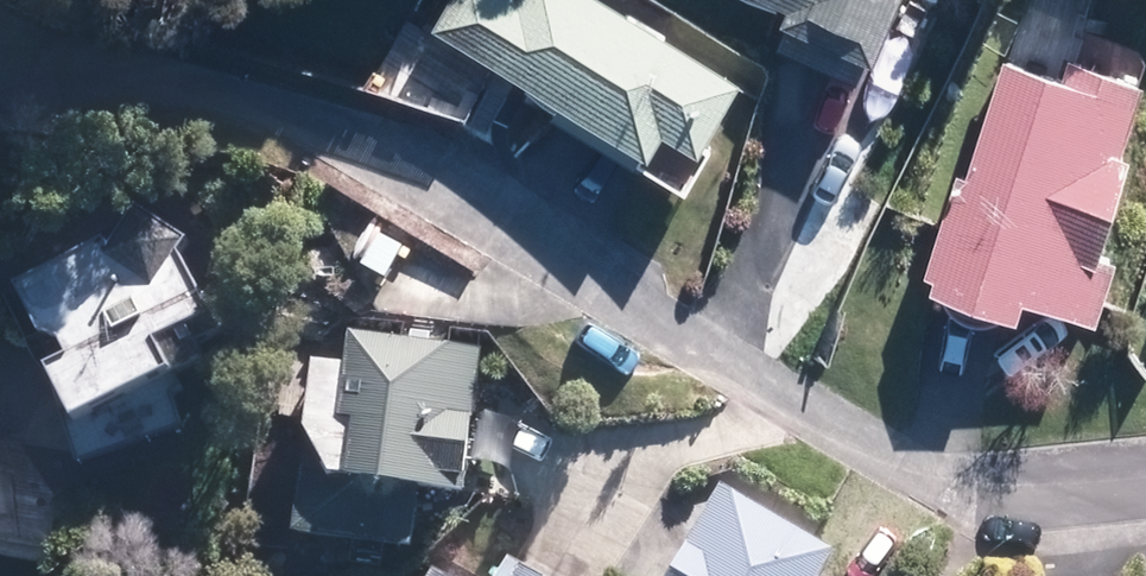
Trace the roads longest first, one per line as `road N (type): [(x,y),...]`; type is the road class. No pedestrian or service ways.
road 1 (residential): [(979,487),(1145,467)]

